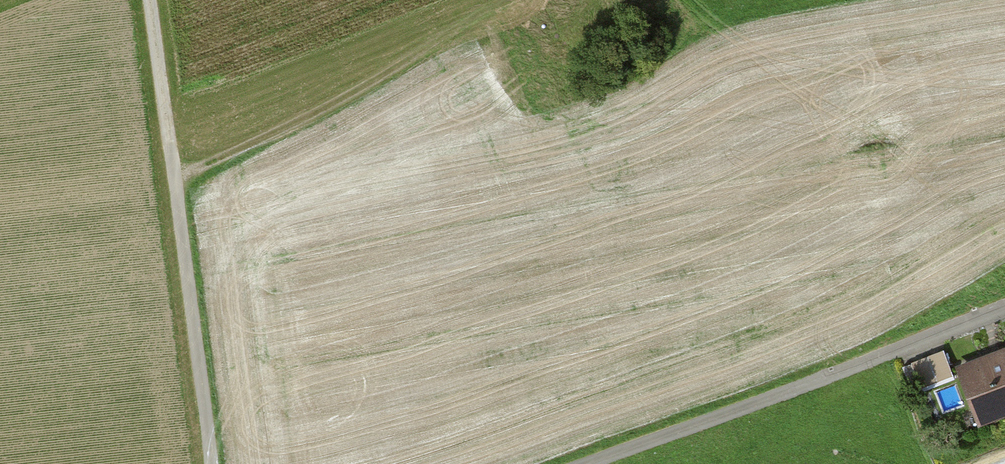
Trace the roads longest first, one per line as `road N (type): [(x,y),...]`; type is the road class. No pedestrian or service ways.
road 1 (track): [(176,183),(337,109),(509,0)]
road 2 (track): [(902,347),(589,463)]
road 3 (track): [(211,463),(176,183)]
road 4 (track): [(176,183),(152,0)]

